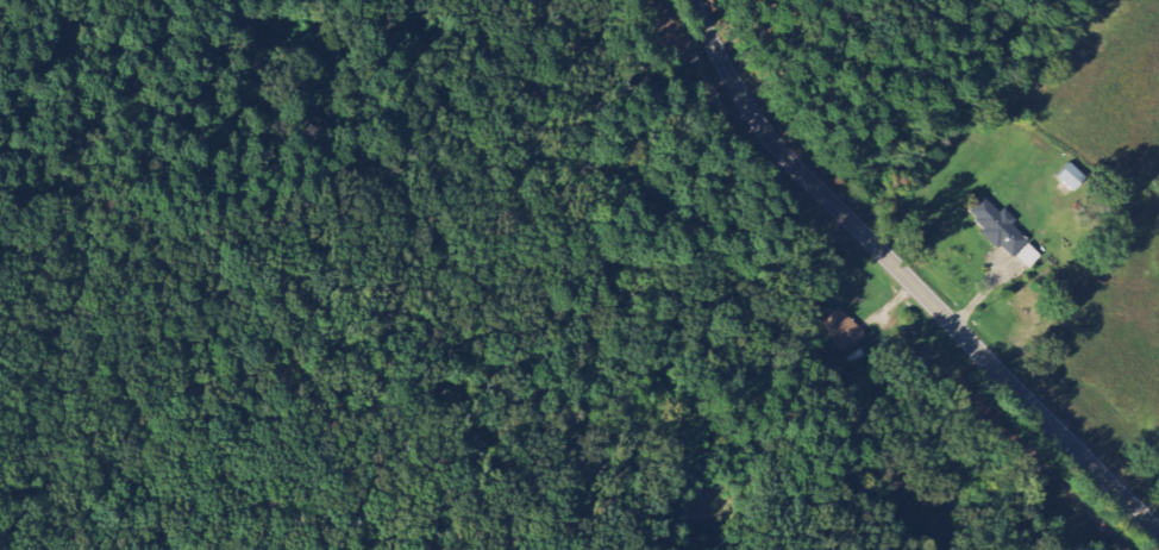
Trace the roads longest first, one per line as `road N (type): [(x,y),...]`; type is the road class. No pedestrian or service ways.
road 1 (secondary): [(705,0),(779,135),(812,175),(1158,531)]

